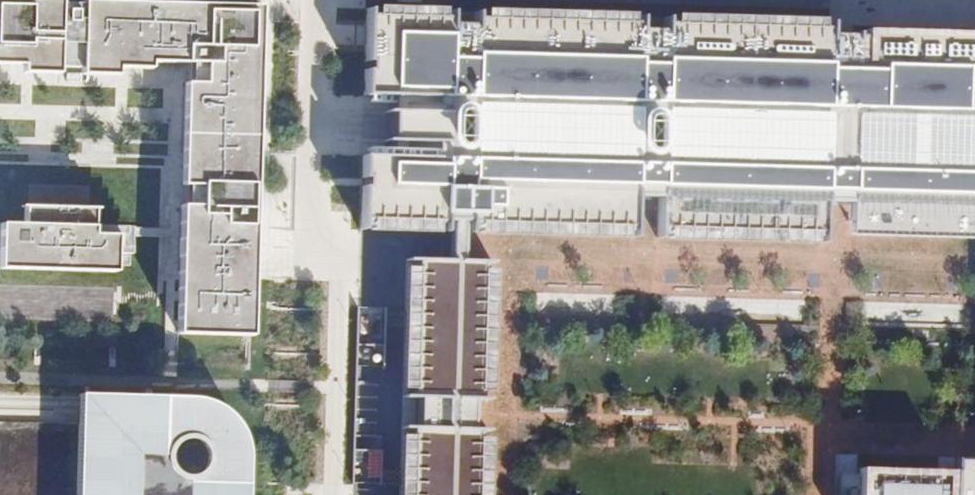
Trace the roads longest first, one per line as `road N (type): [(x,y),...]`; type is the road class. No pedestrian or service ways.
road 1 (residential): [(317,0),(308,275),(333,276),(328,494)]

